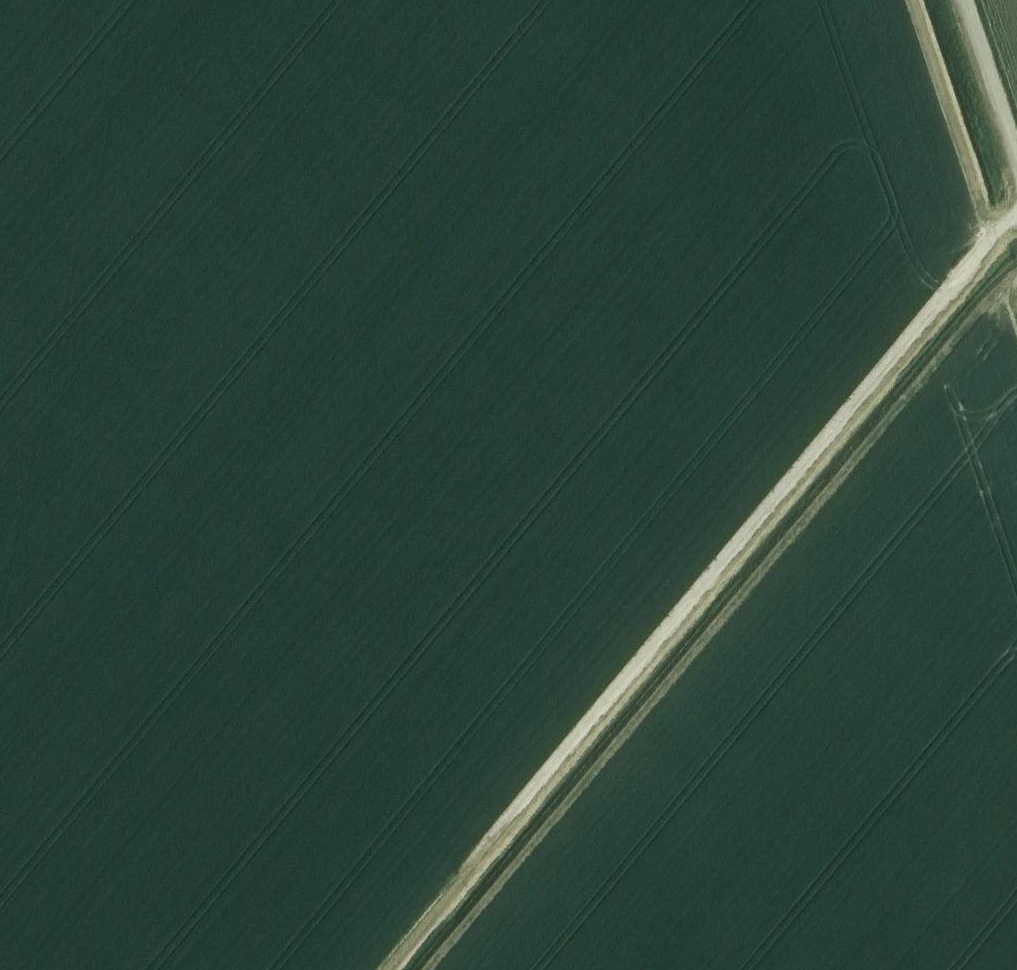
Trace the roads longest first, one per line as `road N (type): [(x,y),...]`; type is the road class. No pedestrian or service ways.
road 1 (unclassified): [(1016,164),(962,0)]

